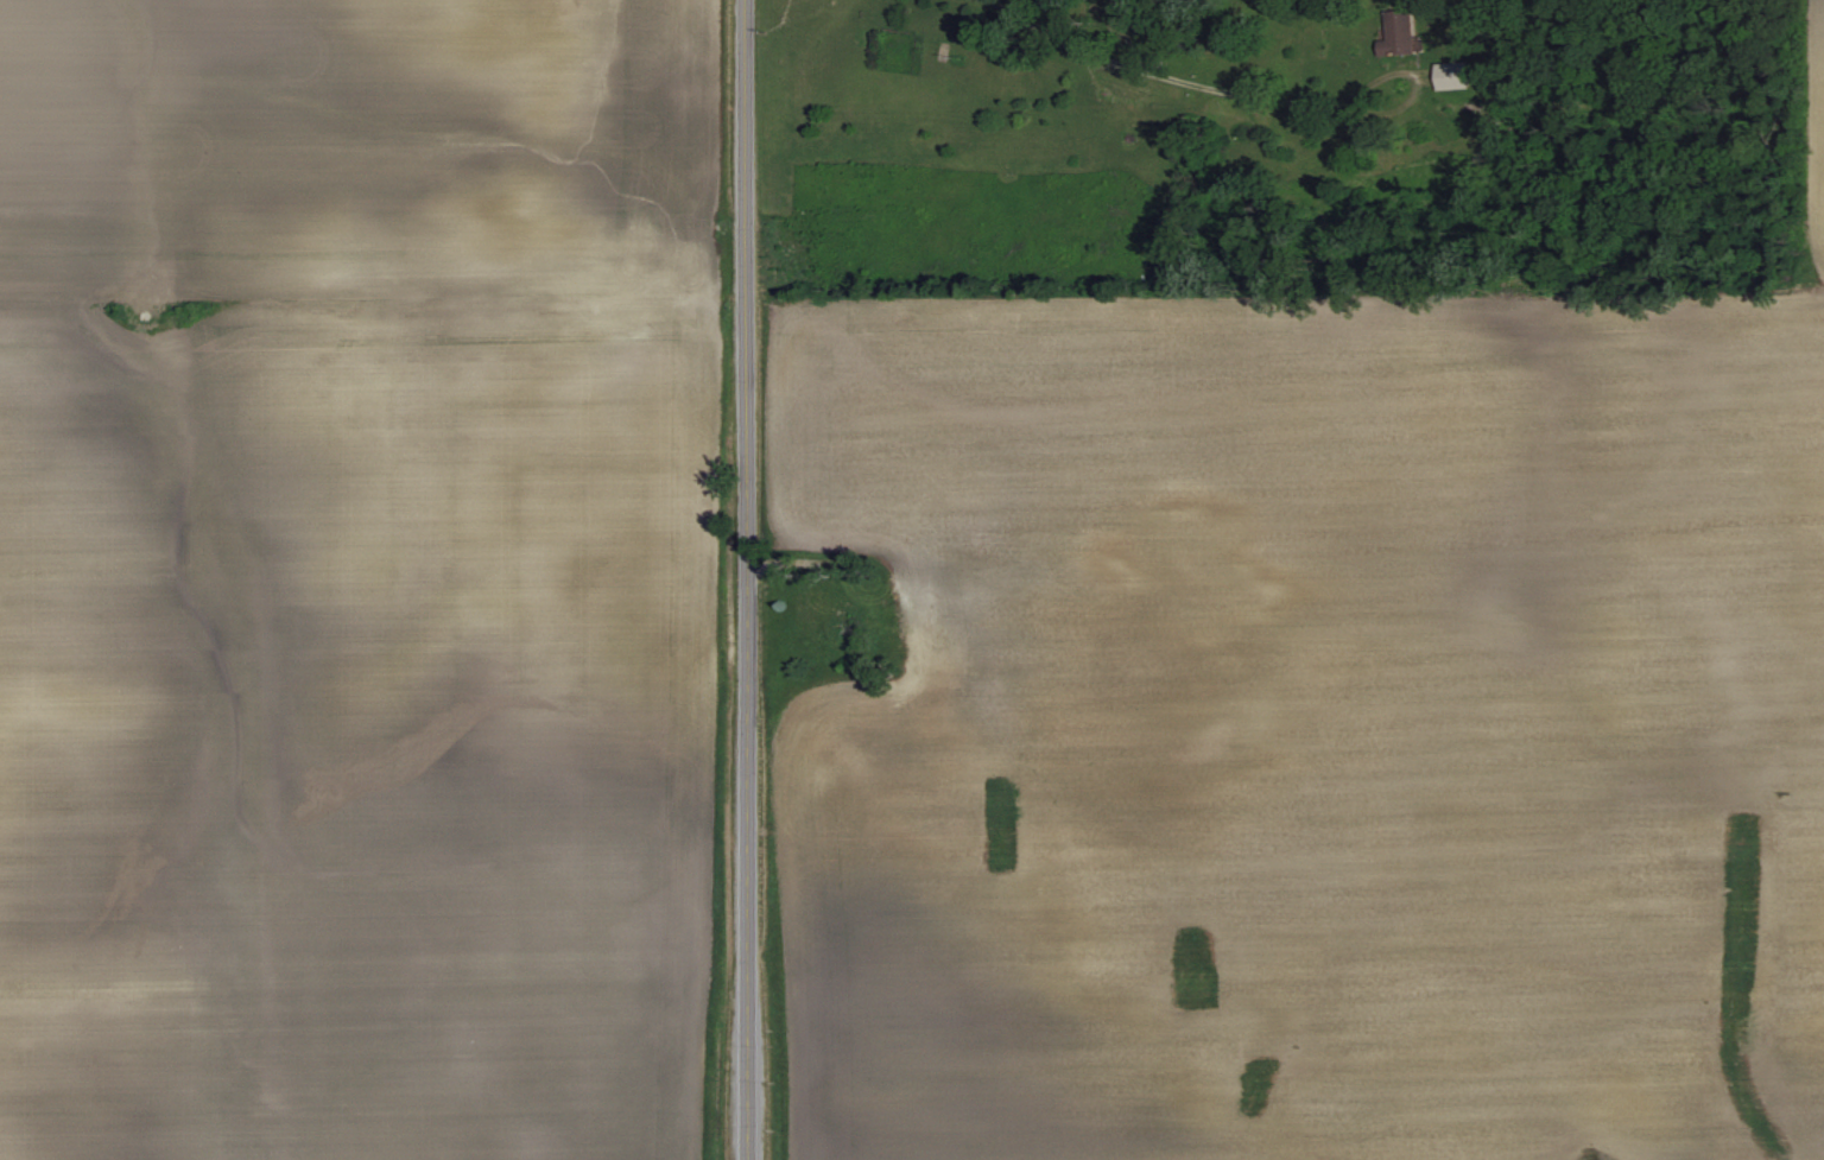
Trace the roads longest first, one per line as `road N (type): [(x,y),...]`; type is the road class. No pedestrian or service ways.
road 1 (secondary): [(742,1159),(742,0)]

